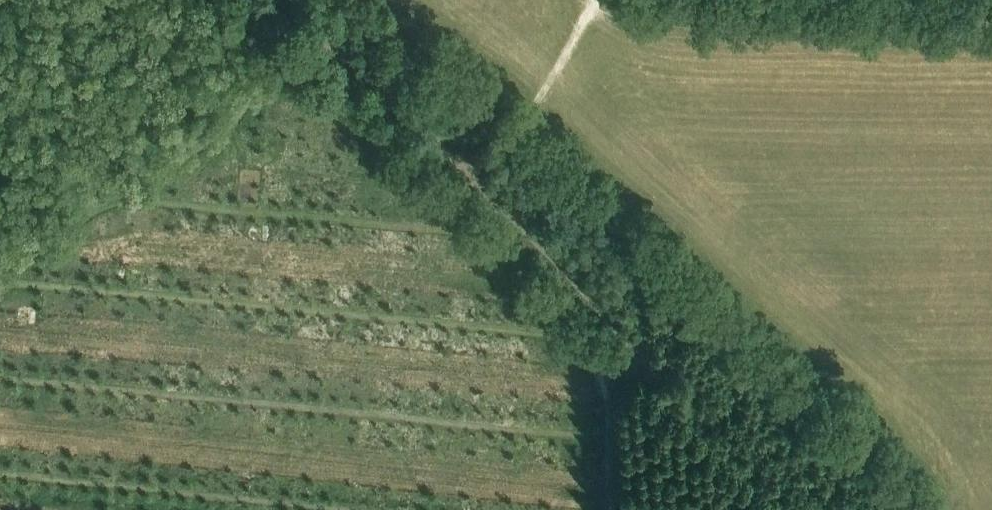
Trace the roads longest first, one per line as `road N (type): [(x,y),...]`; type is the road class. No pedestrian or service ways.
road 1 (track): [(943,509),(926,478),(459,41),(401,0)]
road 2 (track): [(616,509),(614,349),(295,35)]

